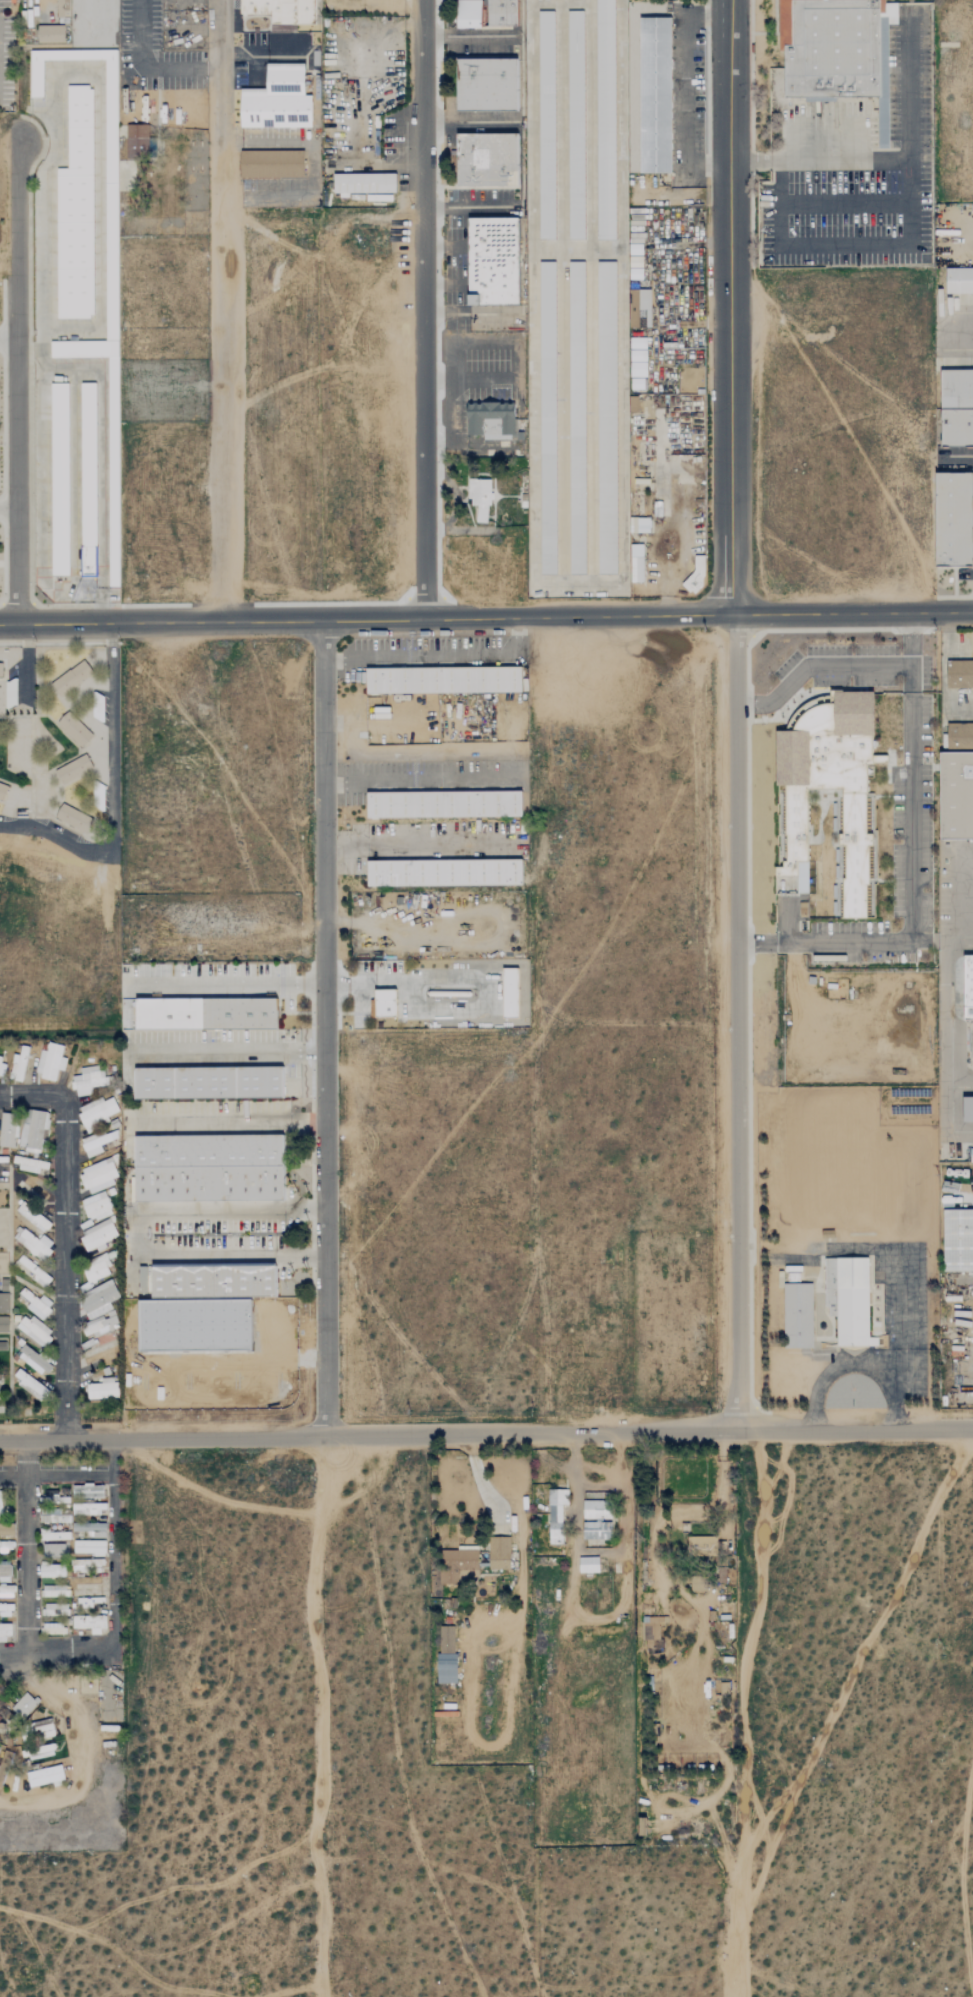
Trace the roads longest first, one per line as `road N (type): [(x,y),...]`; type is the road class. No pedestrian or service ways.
road 1 (residential): [(972,1429),(0,1440)]
road 2 (residential): [(739,1431),(736,614)]
road 3 (residential): [(326,1437),(323,622)]
road 4 (tertiary): [(0,625),(736,614)]
road 5 (residential): [(424,620),(424,0)]
road 6 (tertiary): [(736,614),(727,374),(729,0)]
road 7 (track): [(737,1996),(747,1762),(742,1664),(761,1588),(765,1490),(756,1431)]
road 8 (track): [(326,1437),(314,1586),(322,1800),(315,1859),(326,1912),(320,1996)]
road 9 (residential): [(18,625),(23,132)]
road 10 (track): [(222,623),(223,144)]
road 11 (tertiary): [(972,611),(736,614)]
road 12 (residential): [(223,144),(220,0)]

